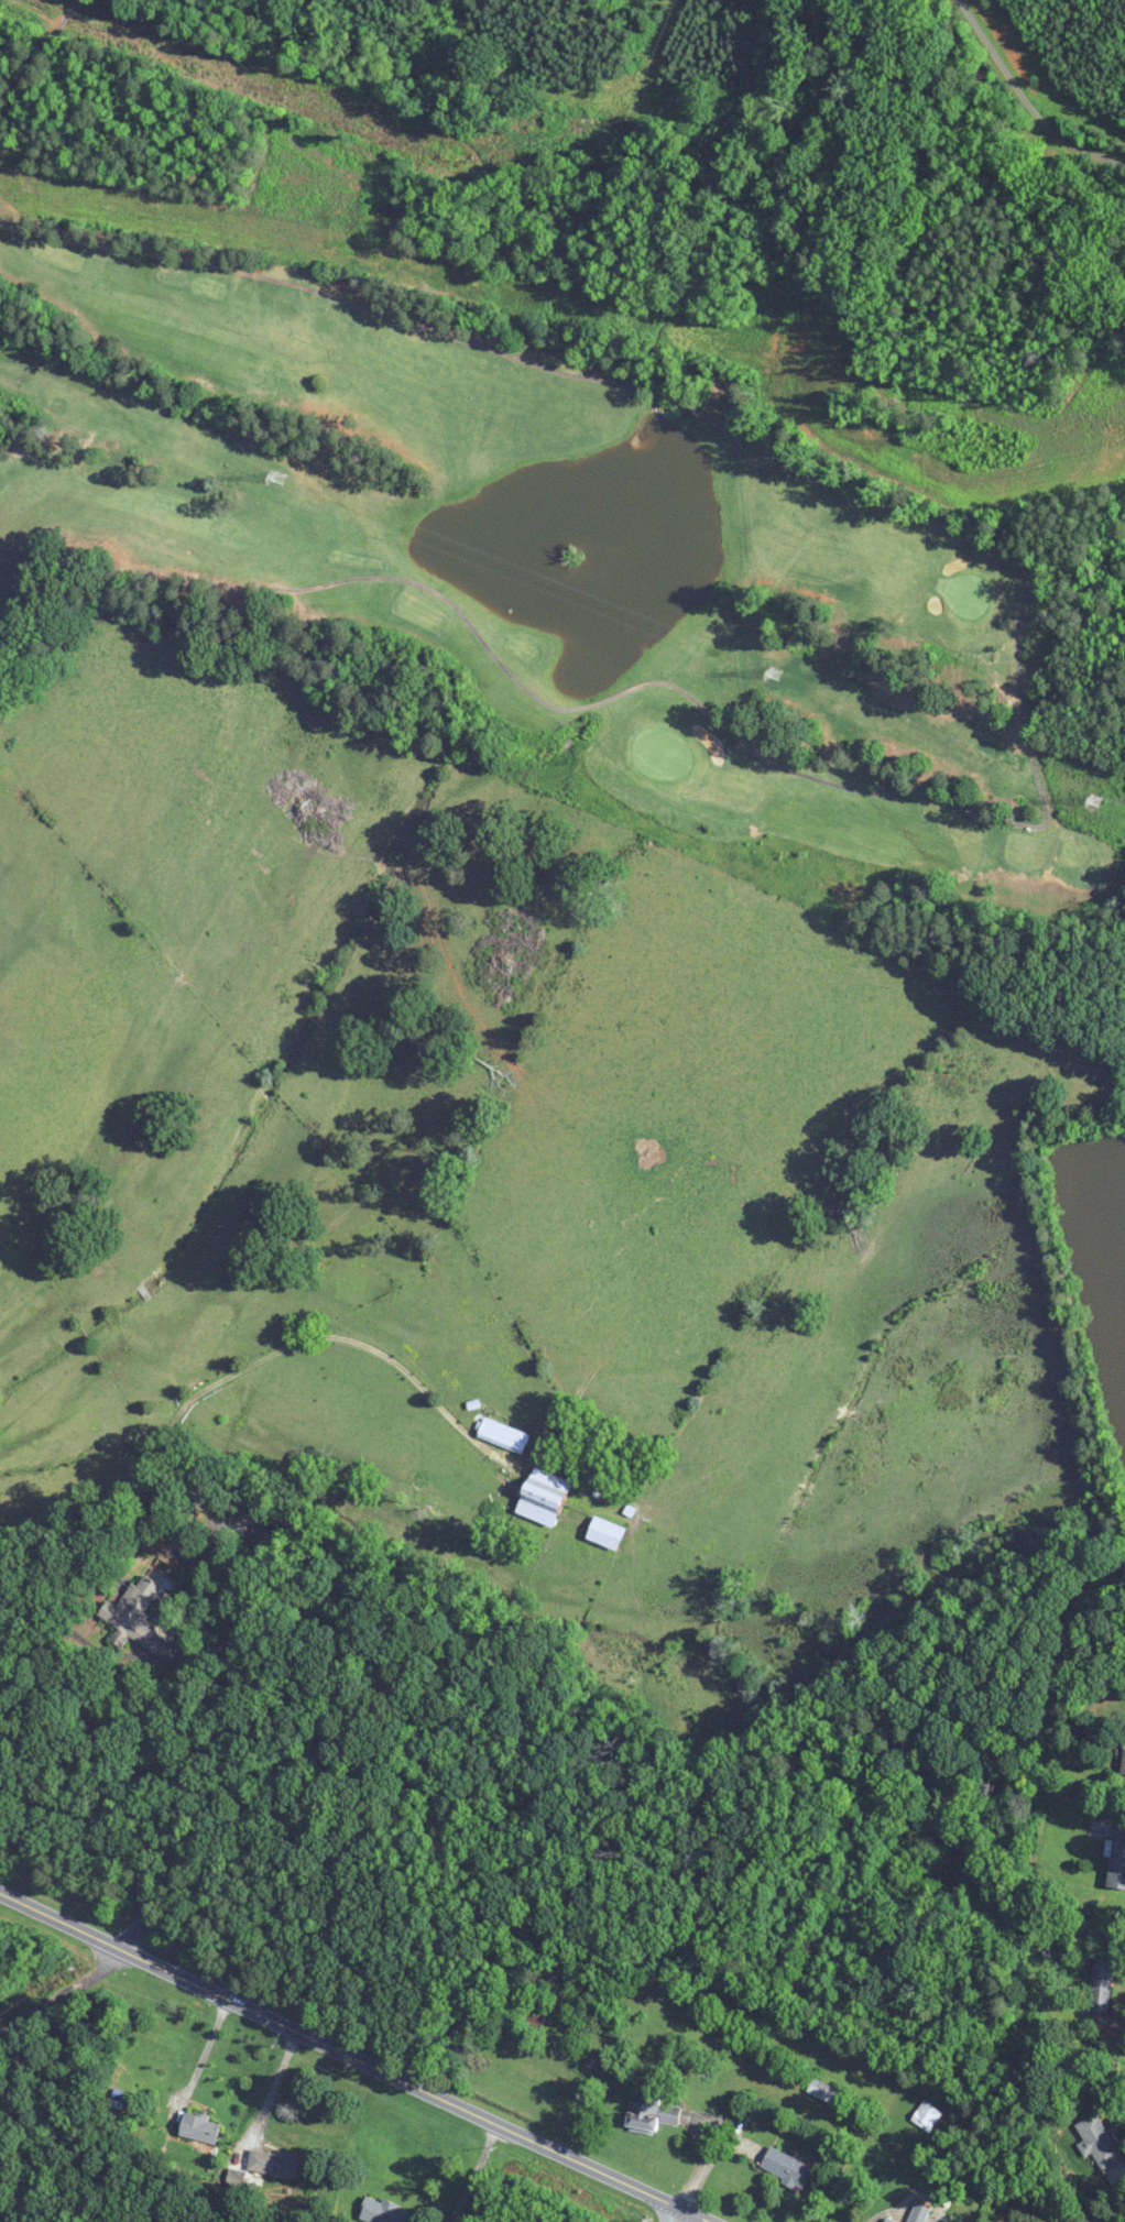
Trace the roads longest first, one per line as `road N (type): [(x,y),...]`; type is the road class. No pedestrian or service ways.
road 1 (tertiary): [(711,2221),(0,1894)]

